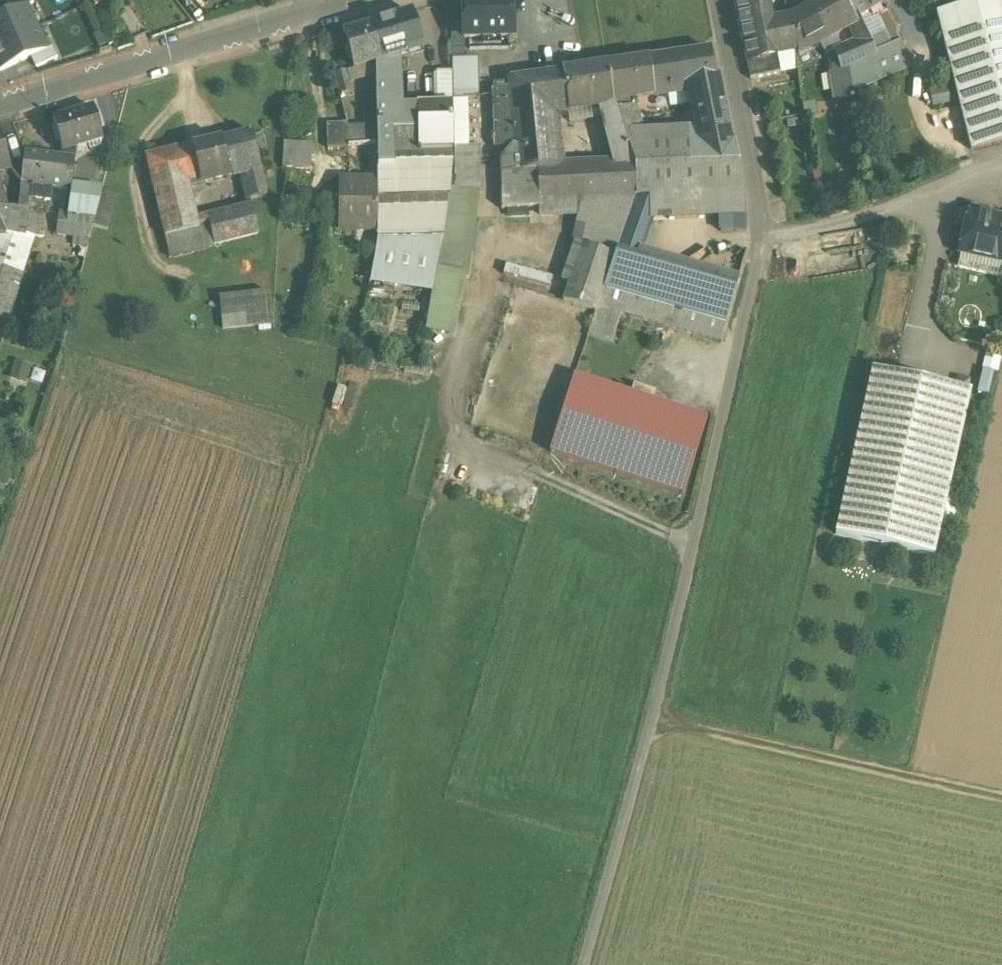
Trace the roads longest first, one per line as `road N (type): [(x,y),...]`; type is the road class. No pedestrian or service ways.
road 1 (track): [(696,545),(496,454),(454,423),(451,404),(515,221)]
road 2 (residential): [(359,0),(1,106)]
road 3 (track): [(656,721),(1001,802)]
road 4 (residential): [(765,247),(705,509)]
road 5 (track): [(224,284),(158,262),(138,184),(145,143),(177,106),(196,98)]
road 6 (track): [(656,721),(584,964)]
road 7 (residential): [(723,0),(765,247)]
road 8 (residential): [(765,247),(1001,170)]
road 9 (track): [(705,509),(656,721)]

